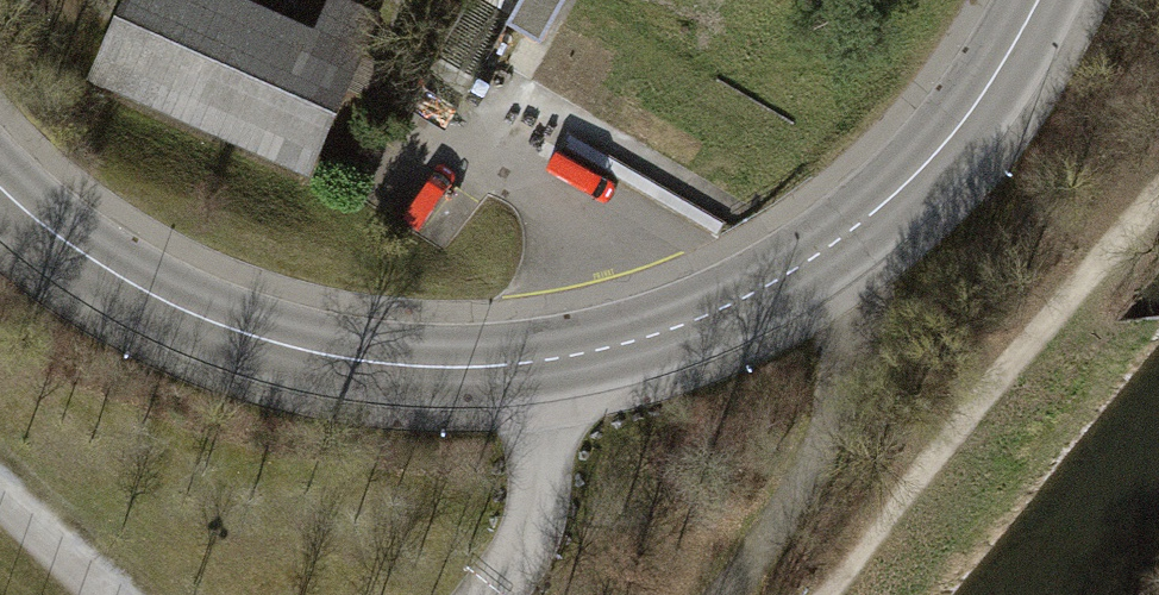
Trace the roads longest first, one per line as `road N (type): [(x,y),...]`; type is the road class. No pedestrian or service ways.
road 1 (tertiary): [(0,187),(99,265),(172,307),(257,338),(395,363),(550,361),(720,309),(865,220),(938,151),(1040,0)]
road 2 (track): [(865,220),(867,337),(760,548),(724,594)]
road 3 (track): [(110,594),(0,494)]

